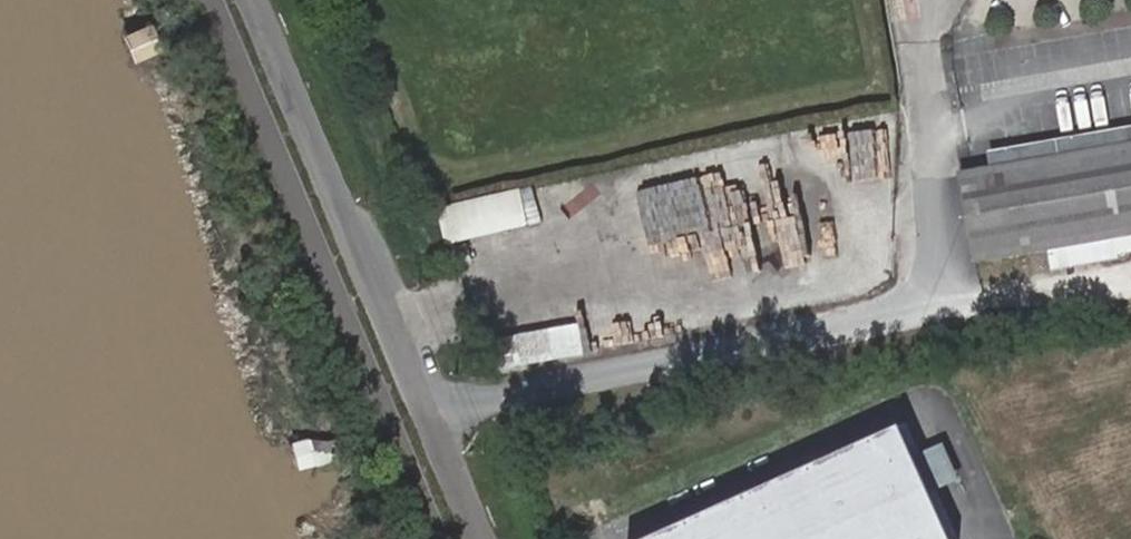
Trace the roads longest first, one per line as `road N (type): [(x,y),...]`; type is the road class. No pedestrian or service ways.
road 1 (tertiary): [(478,538),(253,0)]

